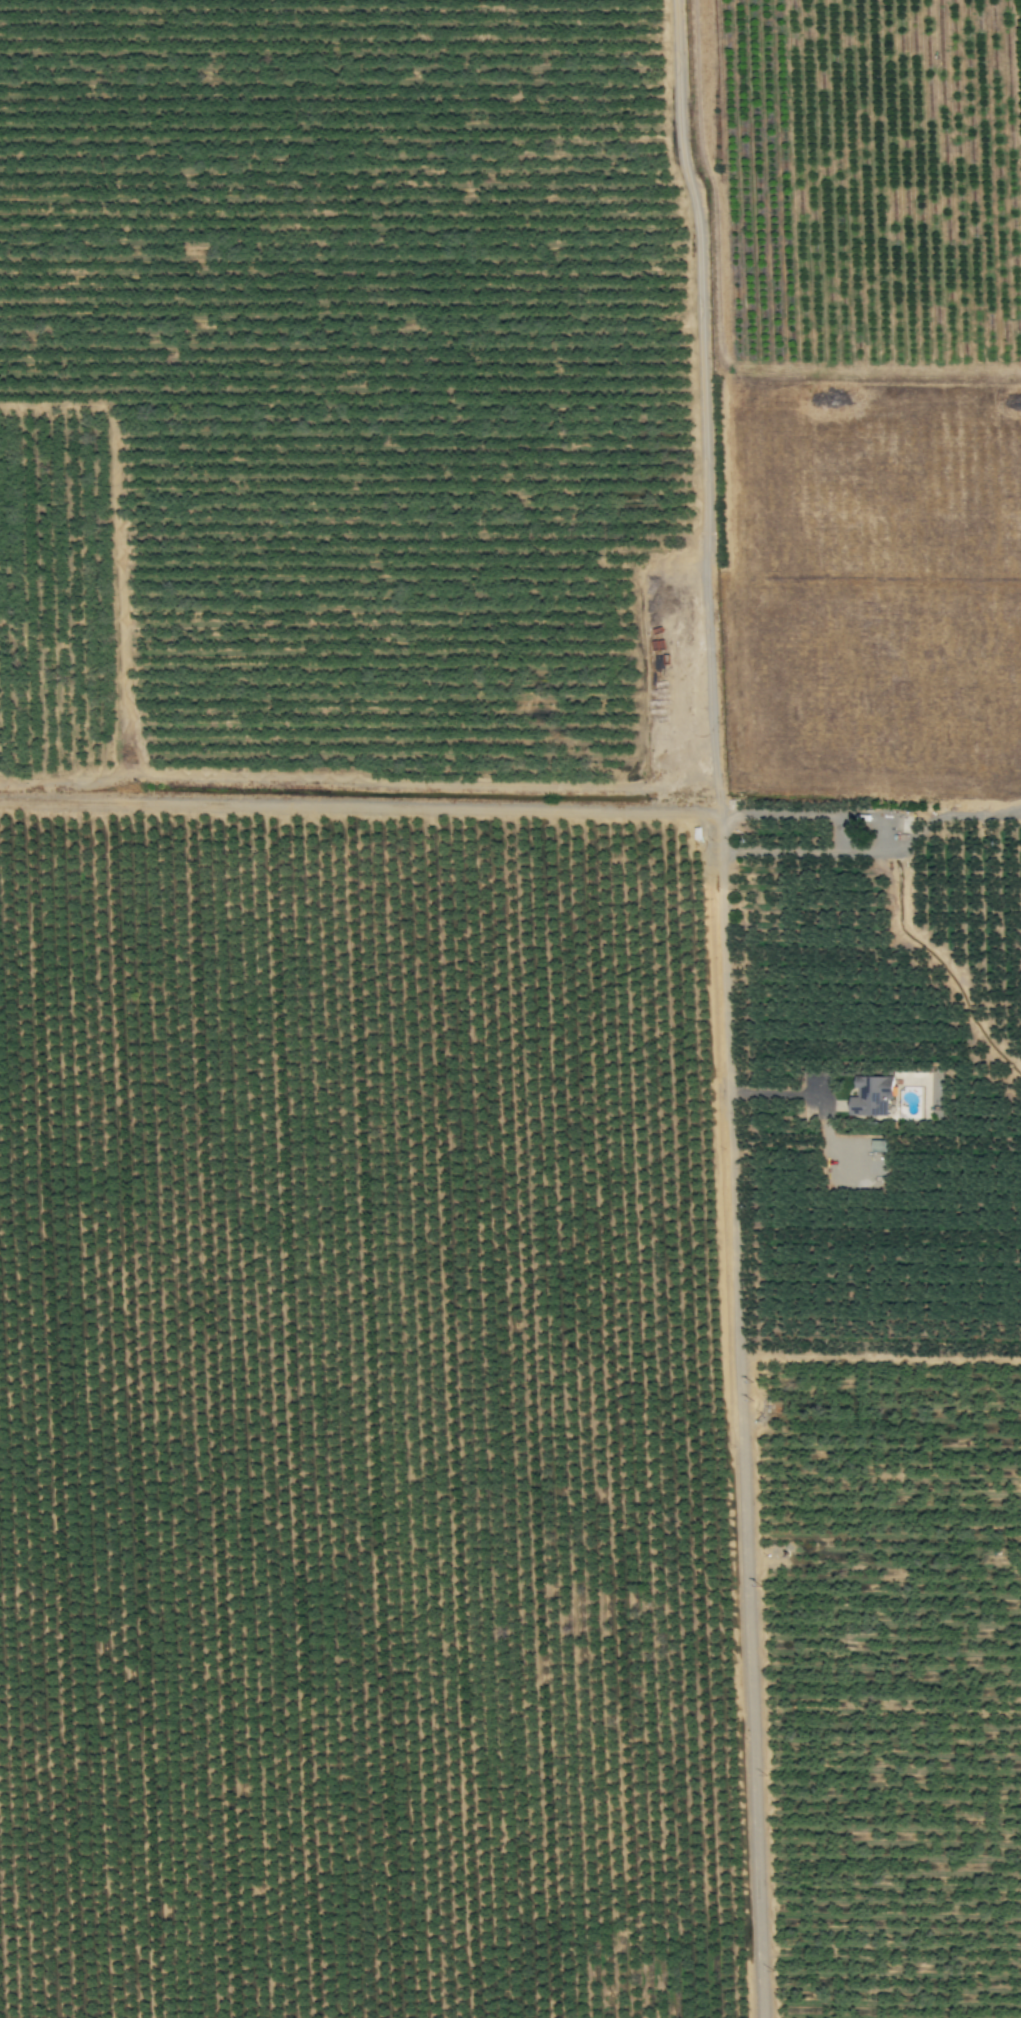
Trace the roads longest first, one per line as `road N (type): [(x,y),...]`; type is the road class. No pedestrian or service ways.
road 1 (residential): [(766,2017),(721,903)]

